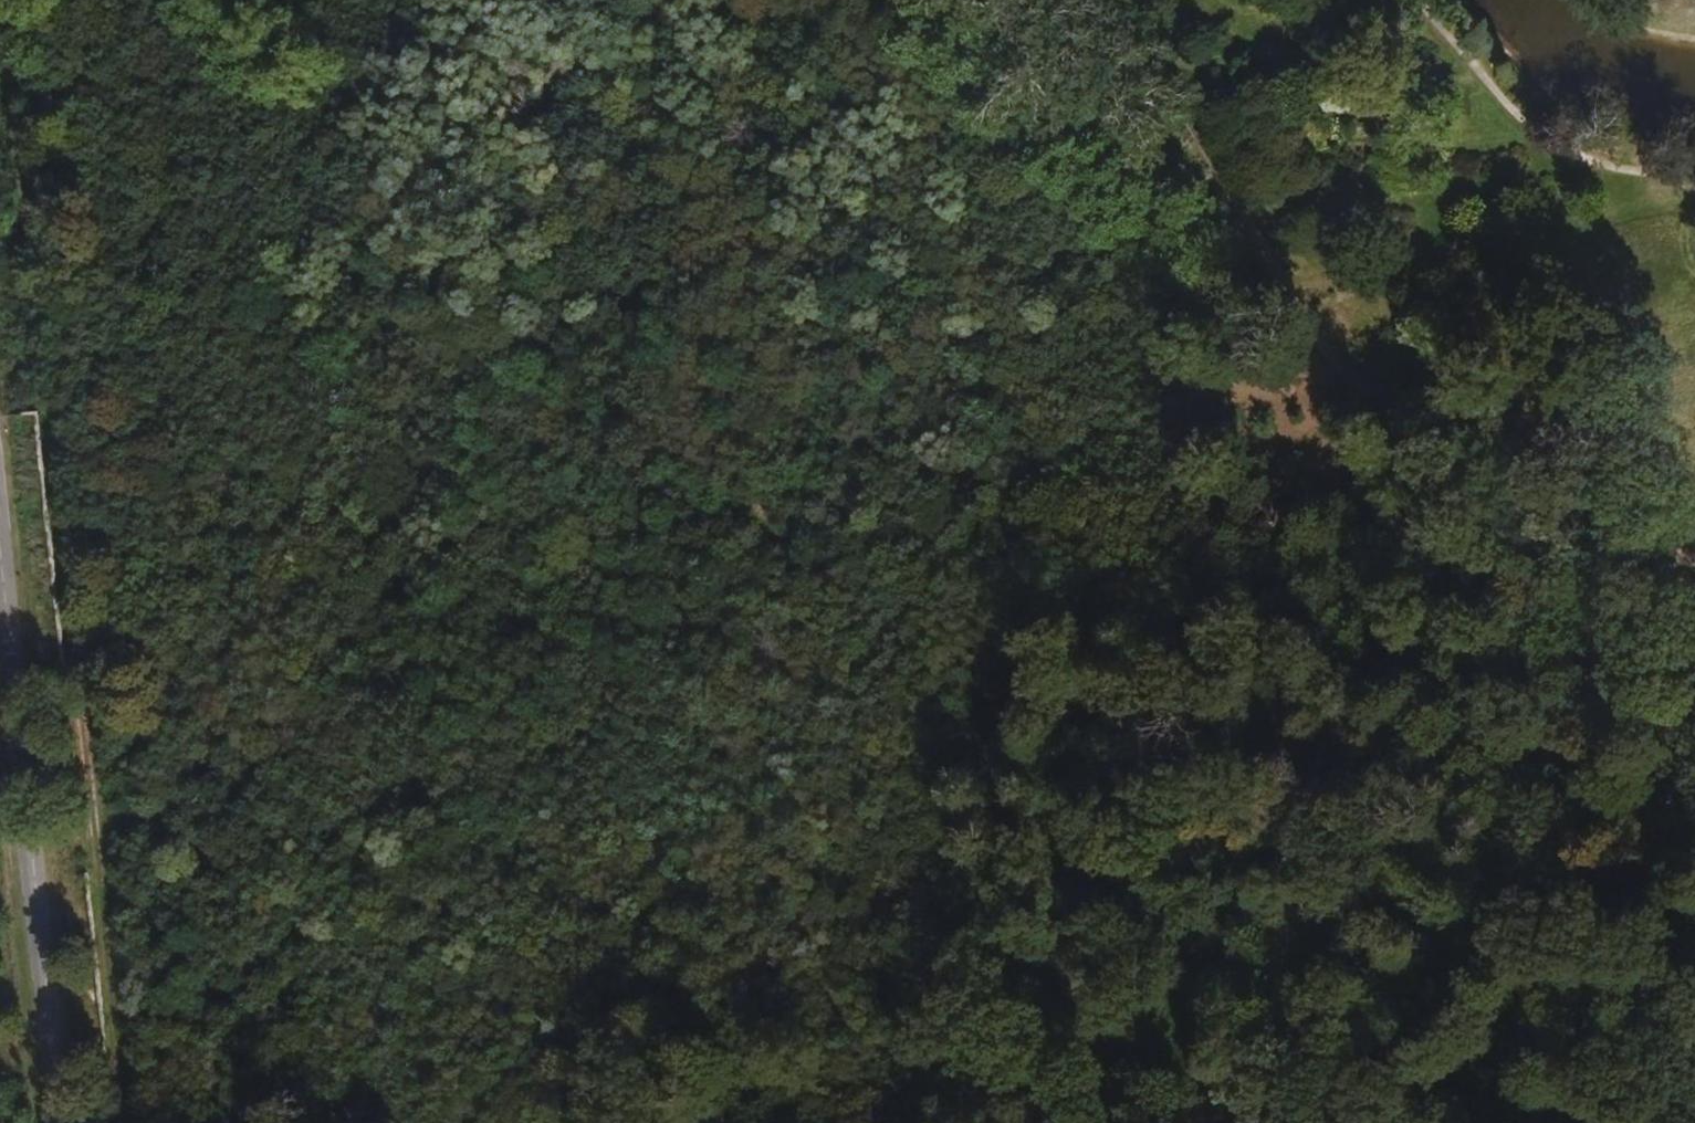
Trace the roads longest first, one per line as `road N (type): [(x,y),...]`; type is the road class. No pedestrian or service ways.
road 1 (unclassified): [(0,642),(54,1122)]

